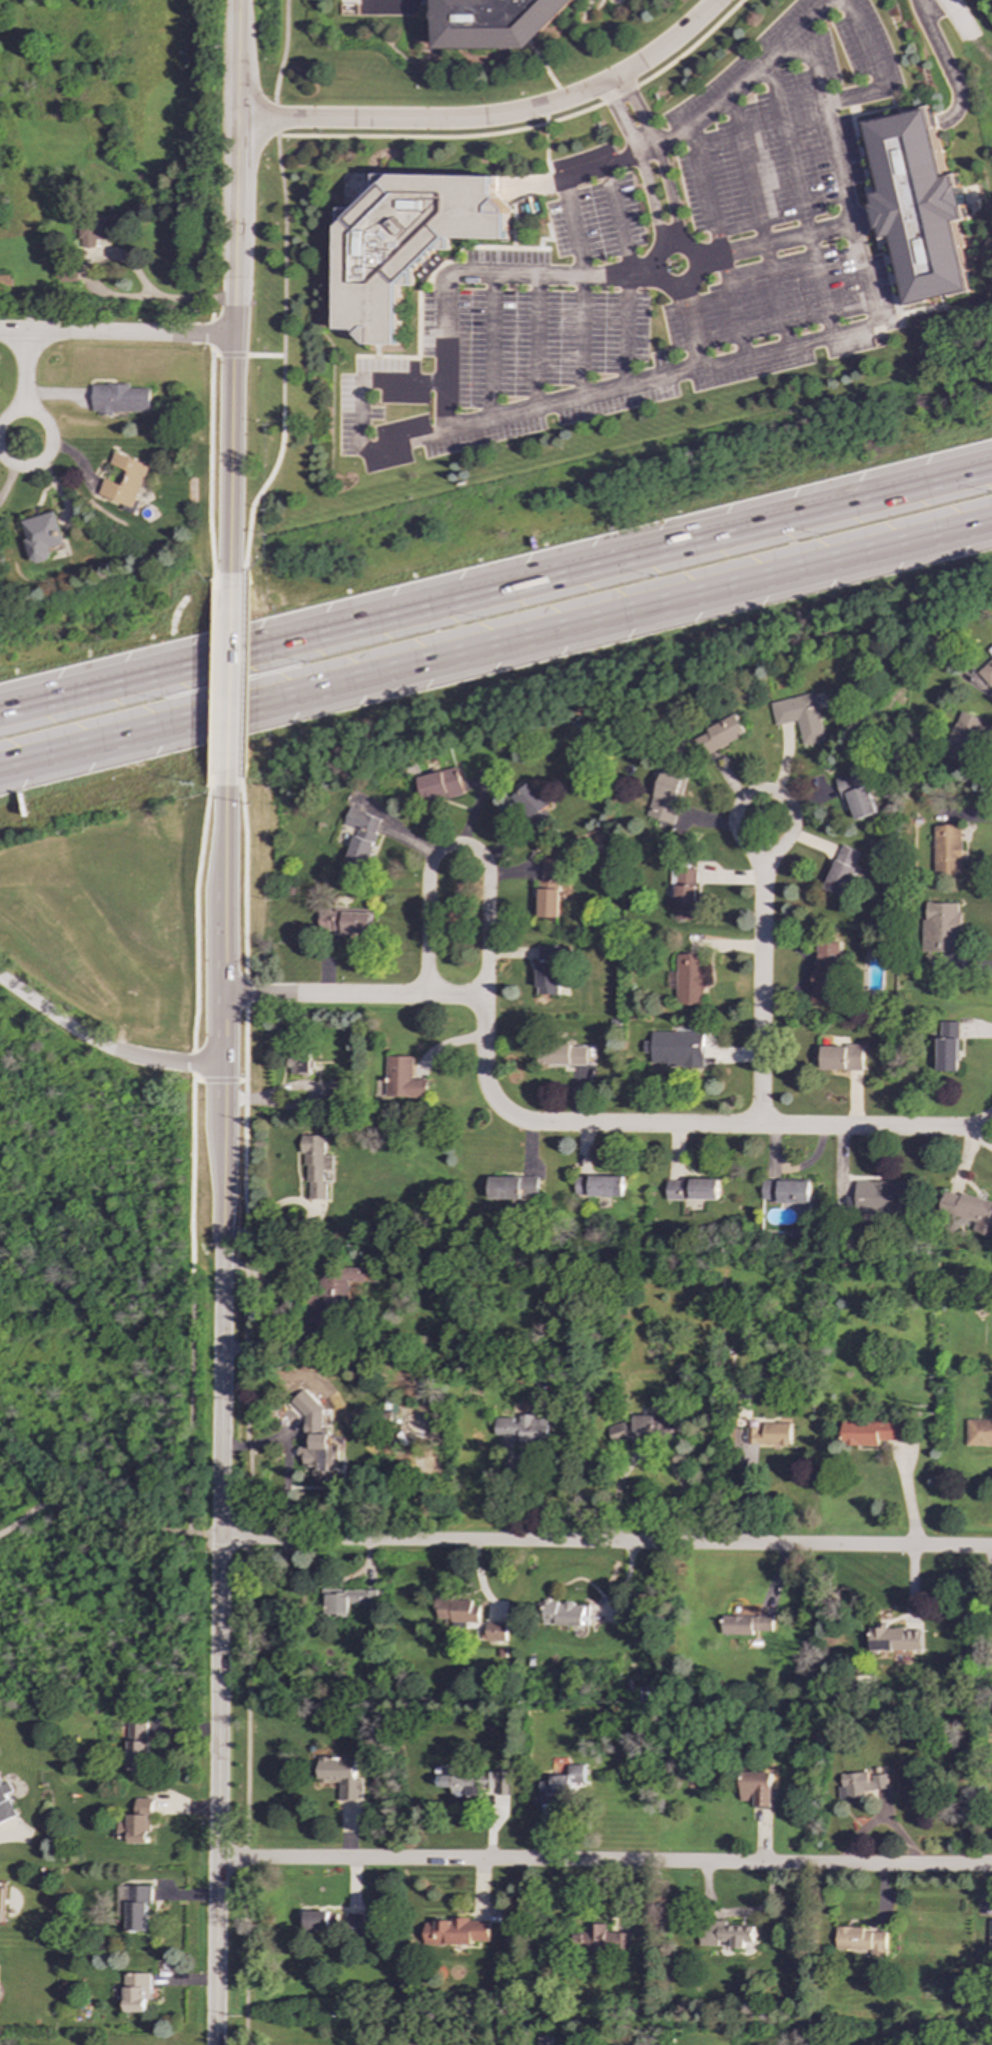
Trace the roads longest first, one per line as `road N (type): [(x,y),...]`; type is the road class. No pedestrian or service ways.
road 1 (tertiary): [(228,754),(215,2044)]
road 2 (motorway): [(0,768),(991,522)]
road 3 (motorway): [(991,465),(0,710)]
road 4 (residential): [(991,1865),(217,1860)]
road 5 (residential): [(991,1548),(221,1539)]
road 6 (residential): [(991,1118),(958,1131),(518,1120),(486,1084),(484,998)]
road 7 (tertiary): [(239,0),(230,601)]
road 8 (residential): [(237,125),(514,116),(621,77),(718,0)]
road 9 (residential): [(484,998),(488,878),(479,856),(454,846),(436,855),(428,872),(427,996)]
road 10 (residential): [(762,863),(760,1127)]
road 11 (residential): [(484,998),(227,992)]
road 12 (residential): [(234,339),(0,332)]
road 13 (residential): [(743,847),(762,863),(785,843),(792,821),(786,802),(766,792),(741,802),(734,825),(743,847)]
road 14 (tertiary): [(230,601),(228,754)]
road 15 (residential): [(0,452),(25,468),(49,448),(31,411),(0,426)]

